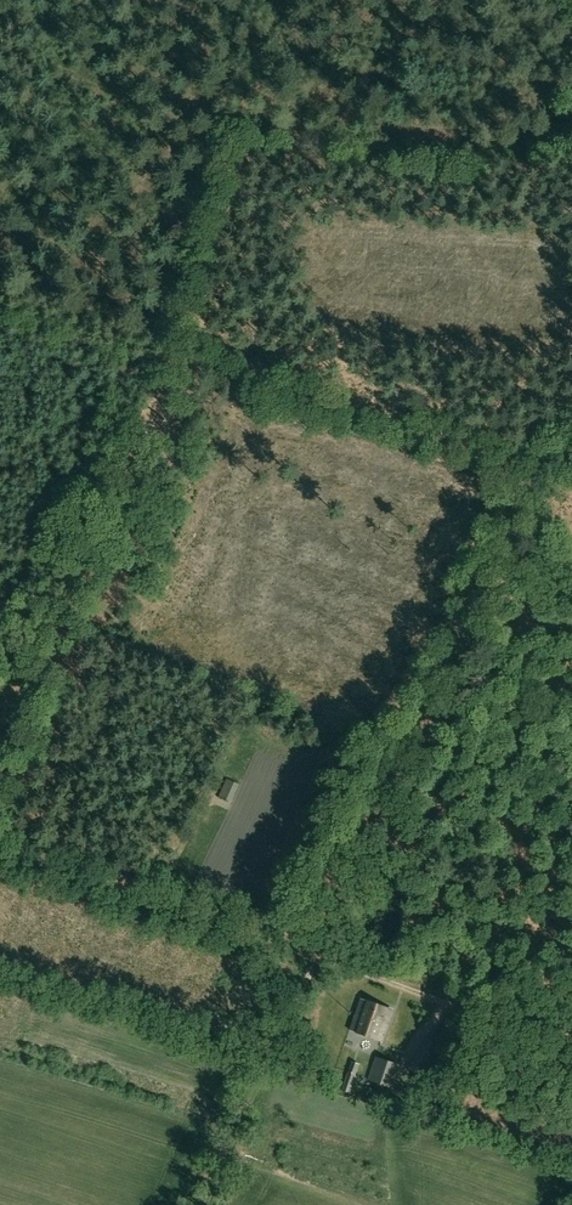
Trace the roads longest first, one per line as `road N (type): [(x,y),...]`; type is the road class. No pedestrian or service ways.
road 1 (track): [(571,450),(545,465),(177,349),(167,358),(0,773)]
road 2 (track): [(571,1048),(0,848)]
road 3 (track): [(545,465),(319,956)]

